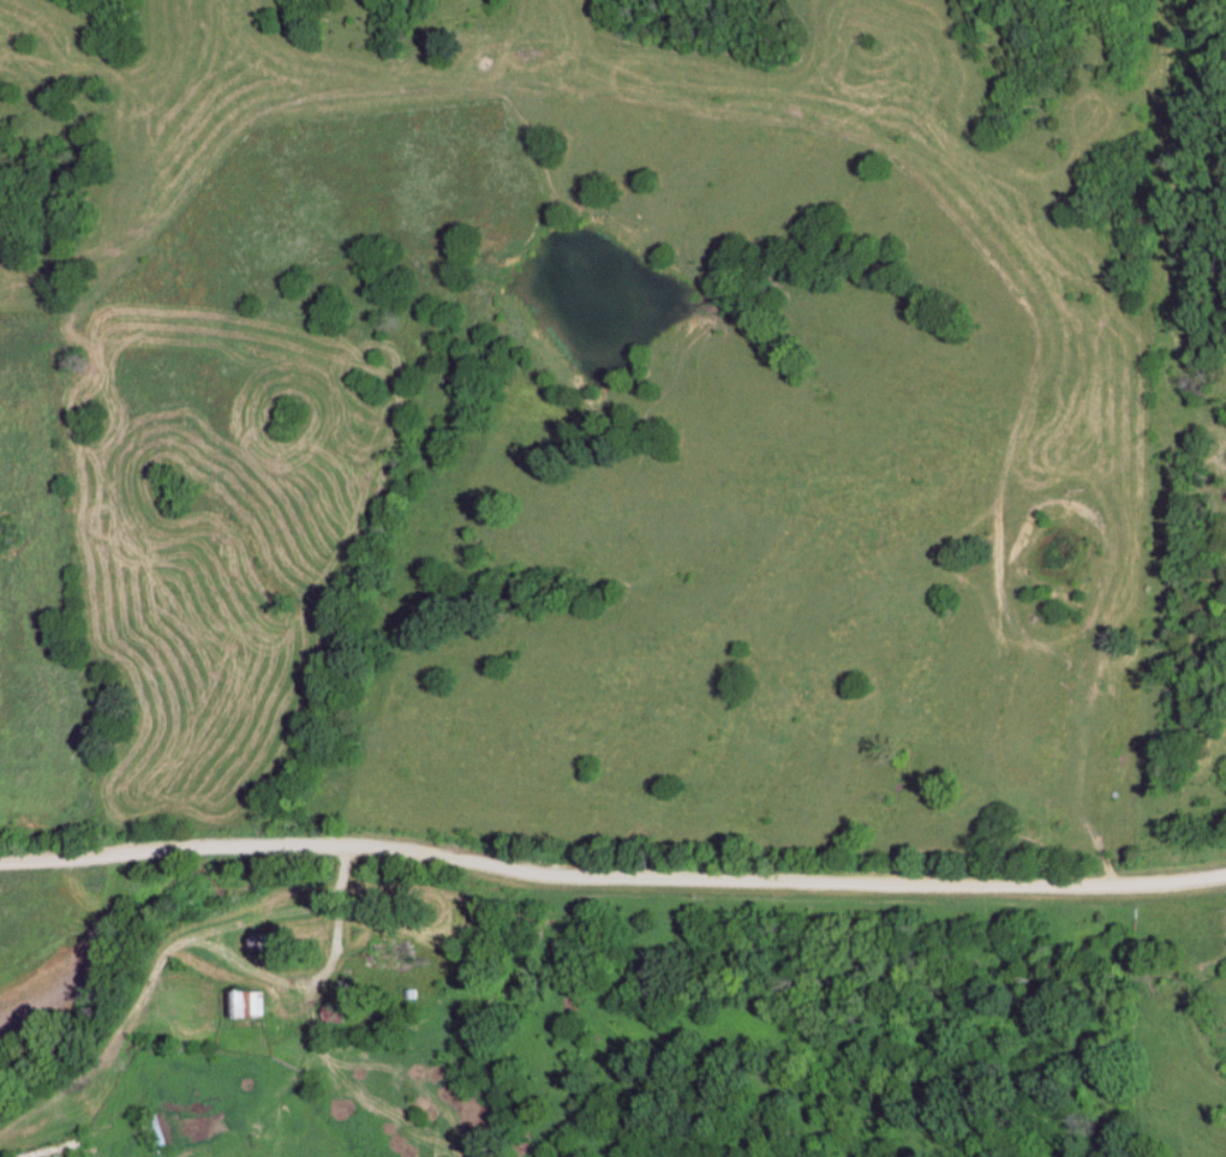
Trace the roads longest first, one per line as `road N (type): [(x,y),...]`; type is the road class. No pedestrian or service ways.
road 1 (residential): [(1225,879),(524,880),(423,856),(346,851)]
road 2 (residential): [(244,844),(0,853)]
road 3 (residential): [(187,1156),(217,1141),(317,1056)]

